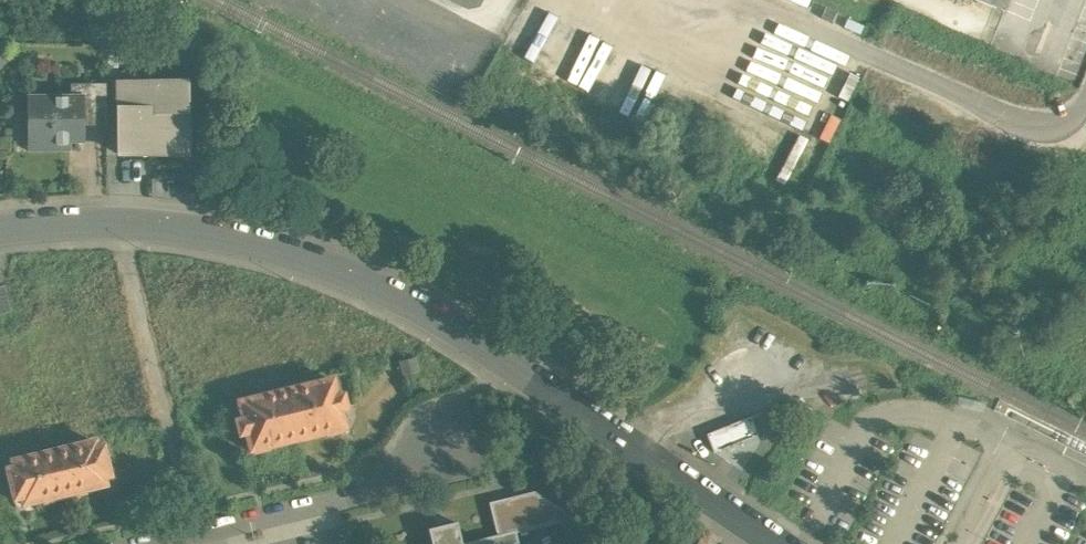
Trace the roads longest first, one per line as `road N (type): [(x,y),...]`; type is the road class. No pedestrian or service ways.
road 1 (residential): [(772,543),(490,353),(410,304),(316,264),(219,237),(119,225),(0,232)]
road 2 (residential): [(144,543),(454,465)]

